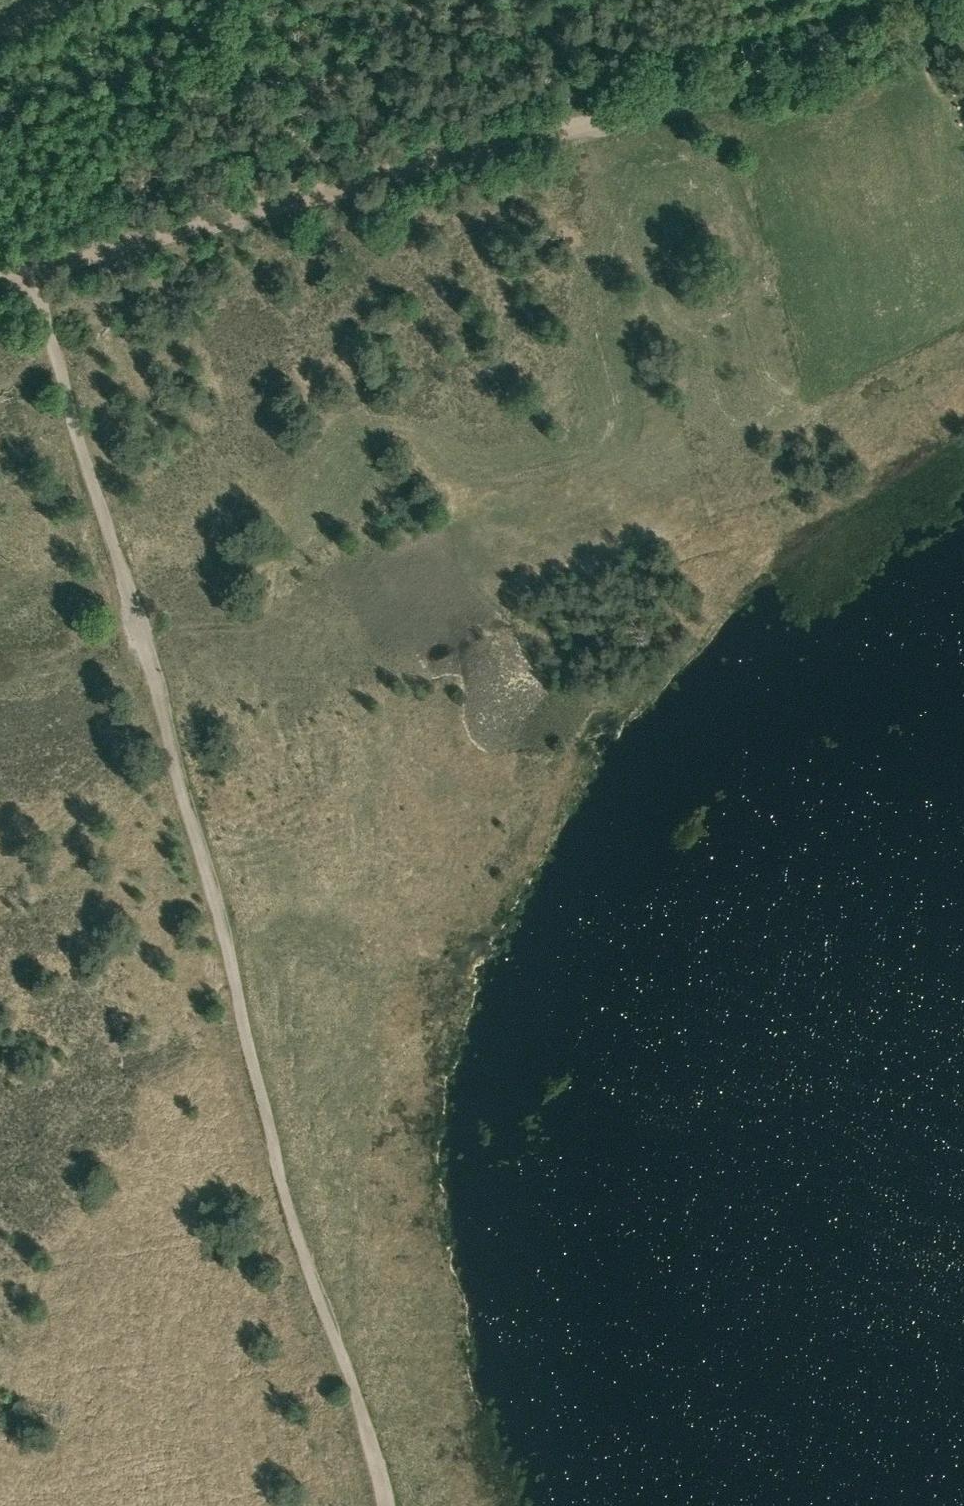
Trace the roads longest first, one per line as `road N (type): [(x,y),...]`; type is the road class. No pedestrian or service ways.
road 1 (track): [(963,11),(30,269)]

